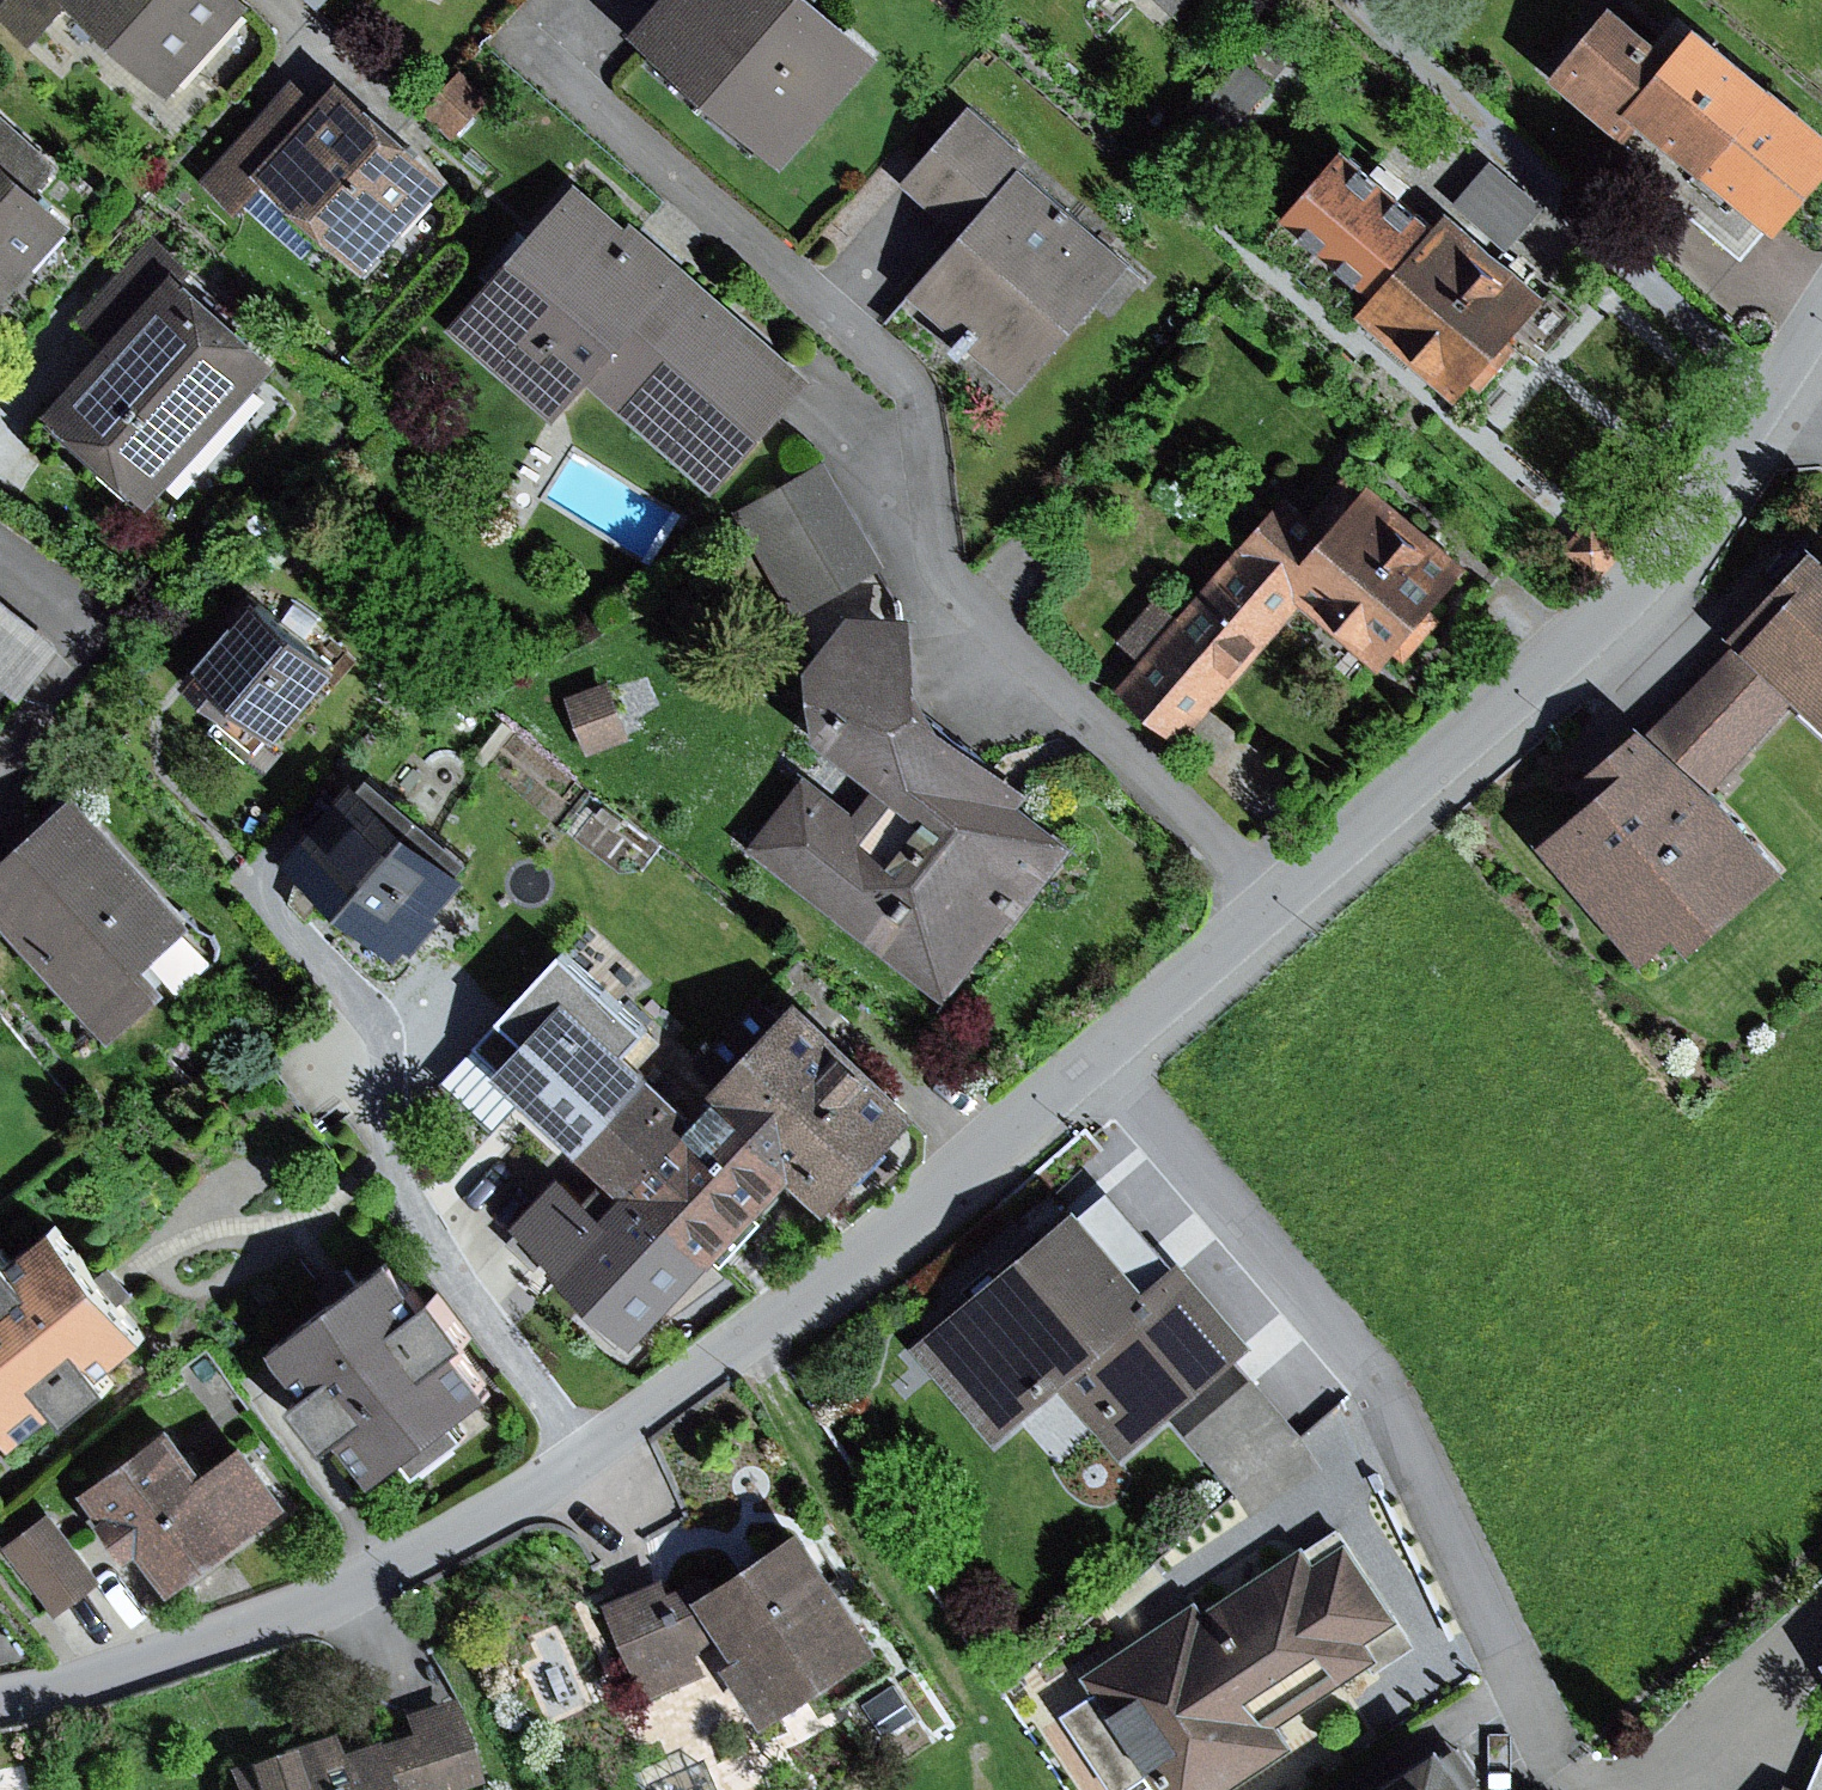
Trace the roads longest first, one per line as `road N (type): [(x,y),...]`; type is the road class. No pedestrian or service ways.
road 1 (residential): [(1821,318),(1621,606),(1288,916),(1106,1072),(594,1455),(400,1572),(73,1686),(0,1701)]

